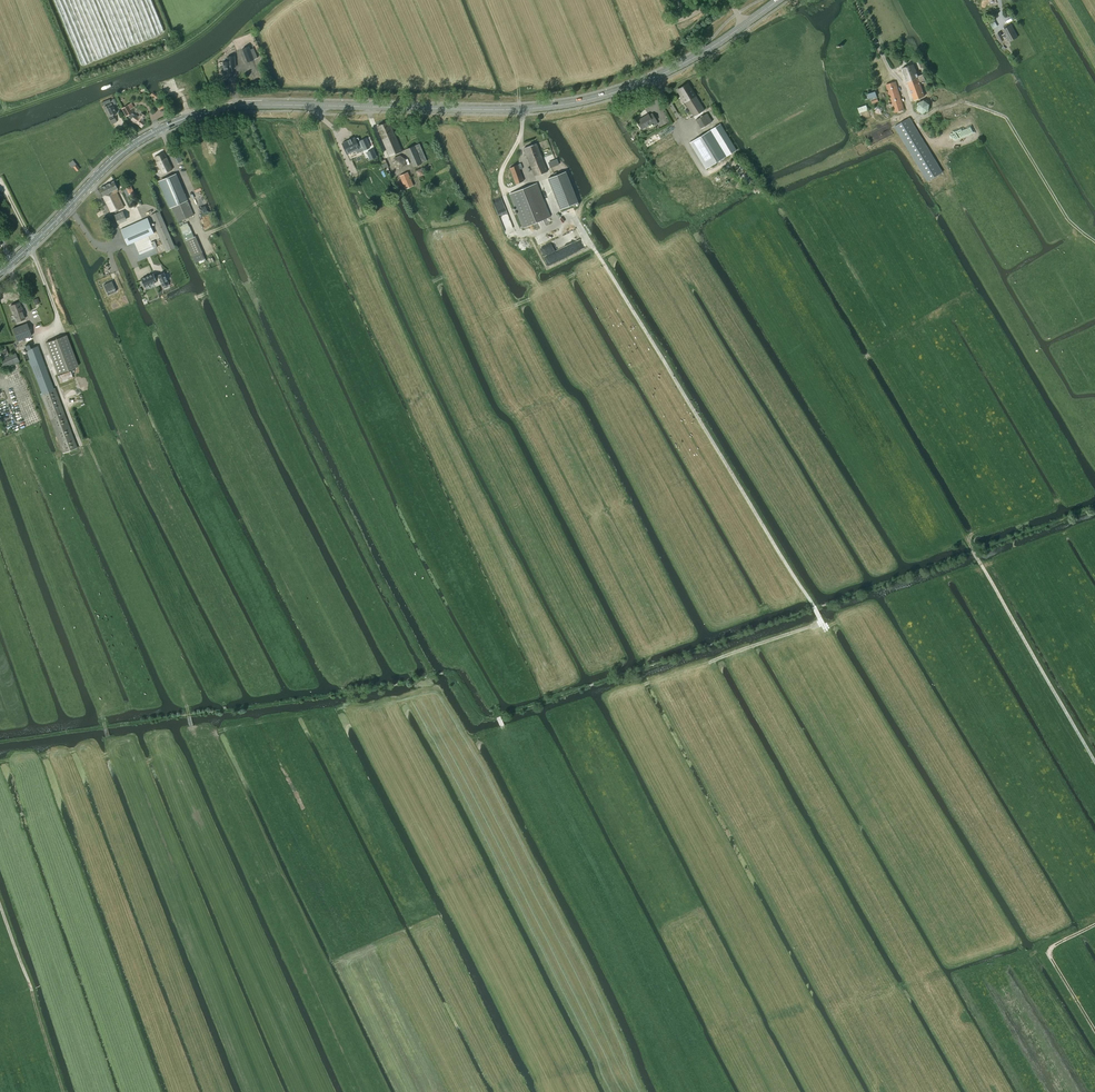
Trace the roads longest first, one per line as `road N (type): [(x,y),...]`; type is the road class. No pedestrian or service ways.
road 1 (primary): [(0,272),(113,160),(191,116),(260,105),(565,105),(658,77),(743,26)]
road 2 (track): [(432,676),(229,263),(216,258),(156,124)]
road 3 (track): [(706,174),(739,162),(973,551)]
road 4 (track): [(638,1091),(432,676)]
road 5 (track): [(0,741),(432,676)]
road 6 (track): [(915,119),(959,102),(1005,116),(1067,220),(1094,241)]
road 7 (track): [(973,551),(1094,761)]

